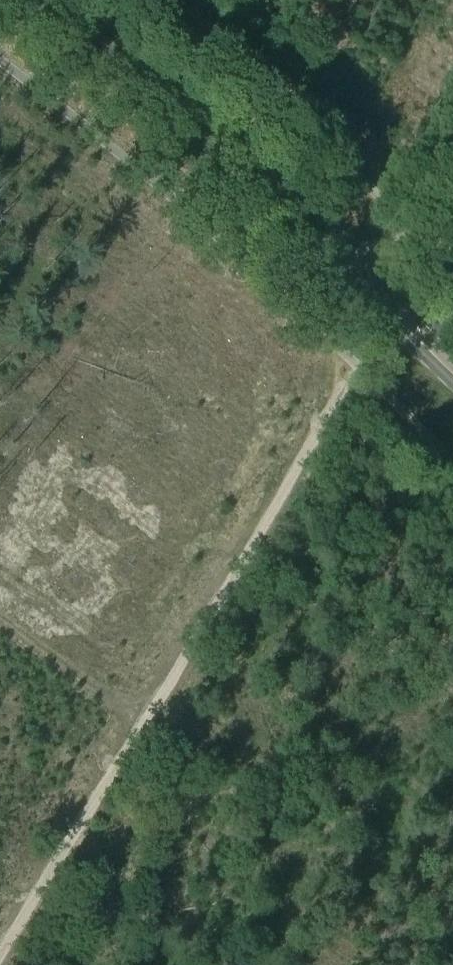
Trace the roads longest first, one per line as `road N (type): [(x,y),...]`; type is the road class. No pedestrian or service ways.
road 1 (track): [(136,728),(359,368)]
road 2 (track): [(178,0),(371,143),(452,171)]
road 3 (primary): [(237,162),(279,215),(452,383)]
road 4 (primary): [(452,341),(293,198),(237,162)]
road 5 (primary): [(27,0),(237,162)]
road 6 (track): [(136,728),(0,953)]

